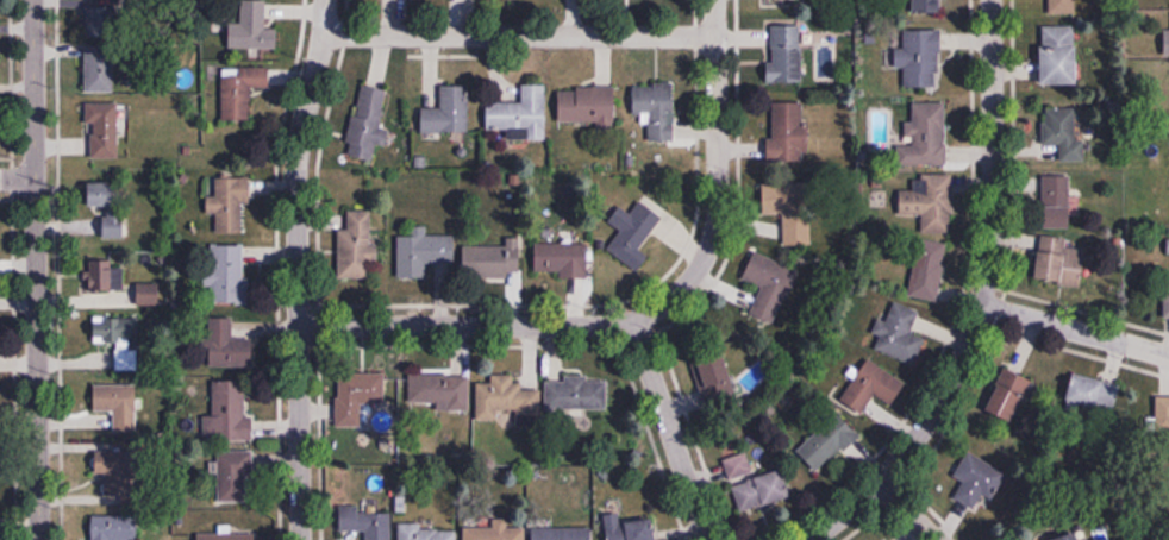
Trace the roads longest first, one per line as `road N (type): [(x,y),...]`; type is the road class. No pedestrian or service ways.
road 1 (residential): [(298,324),(632,322),(682,289),(711,243),(718,212),(716,0)]
road 2 (residential): [(806,539),(901,454),(949,385),(980,304),(993,231),(990,0)]
road 3 (residential): [(299,539),(296,167),(324,0)]
road 4 (tertiary): [(39,539),(35,0)]
road 5 (residential): [(717,38),(324,33)]
road 6 (residential): [(706,539),(632,322)]
road 7 (residential): [(1168,356),(980,304)]

